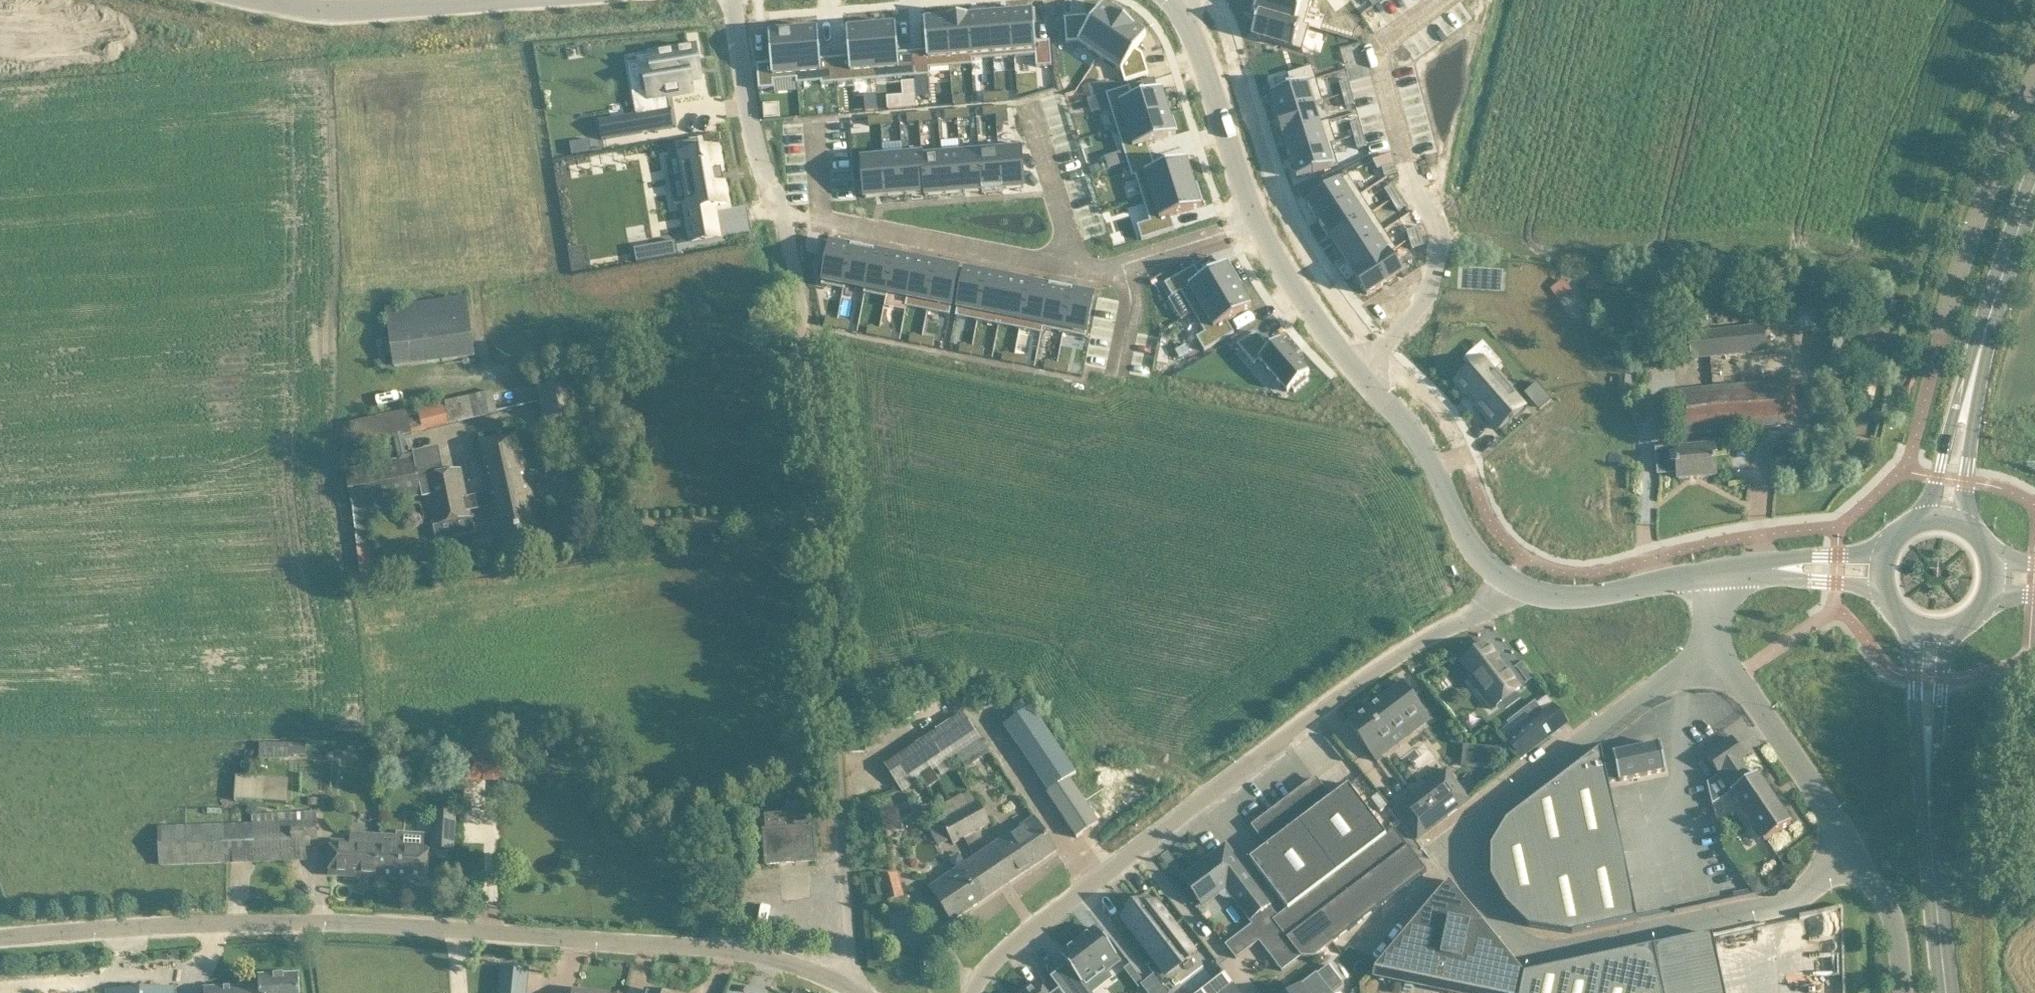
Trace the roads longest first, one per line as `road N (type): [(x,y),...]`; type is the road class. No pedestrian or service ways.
road 1 (unclassified): [(844,983),(760,953),(319,911),(0,946)]
road 2 (unclassified): [(1719,643),(1449,847),(1529,956),(1790,902),(1850,851)]
road 3 (unclassified): [(779,208),(802,308),(825,523),(850,958),(844,983)]
road 4 (unclassified): [(972,992),(1009,947),(1349,688),(1494,602),(1515,579)]
road 5 (residential): [(779,208),(1082,267),(1127,266),(1258,226)]
road 6 (tertiary): [(1515,579),(1463,527),(1399,419),(1327,337),(1258,226)]
road 7 (unclassified): [(1921,421),(1960,264),(1996,162),(2034,86)]
road 8 (residential): [(1850,851),(1719,643)]
road 9 (secondary): [(1948,992),(1930,750)]
road 10 (tertiary): [(1258,226),(1196,33),(1174,0)]
road 11 (tertiary): [(491,4),(360,11),(253,0)]
road 12 (secondary): [(1968,400),(2034,188)]
road 13 (unclassified): [(729,0),(758,155),(779,208)]
road 14 (tertiary): [(1515,579),(1575,595),(1715,576)]
road 15 (residential): [(1902,992),(1892,918),(1850,851)]
road 16 (secondary): [(1968,400),(1945,451),(1930,521)]
road 17 (secondary): [(1913,624),(1930,750)]
road 18 (secondary): [(1961,525),(1968,400)]
road 19 (secondary): [(1930,750),(1946,630)]

